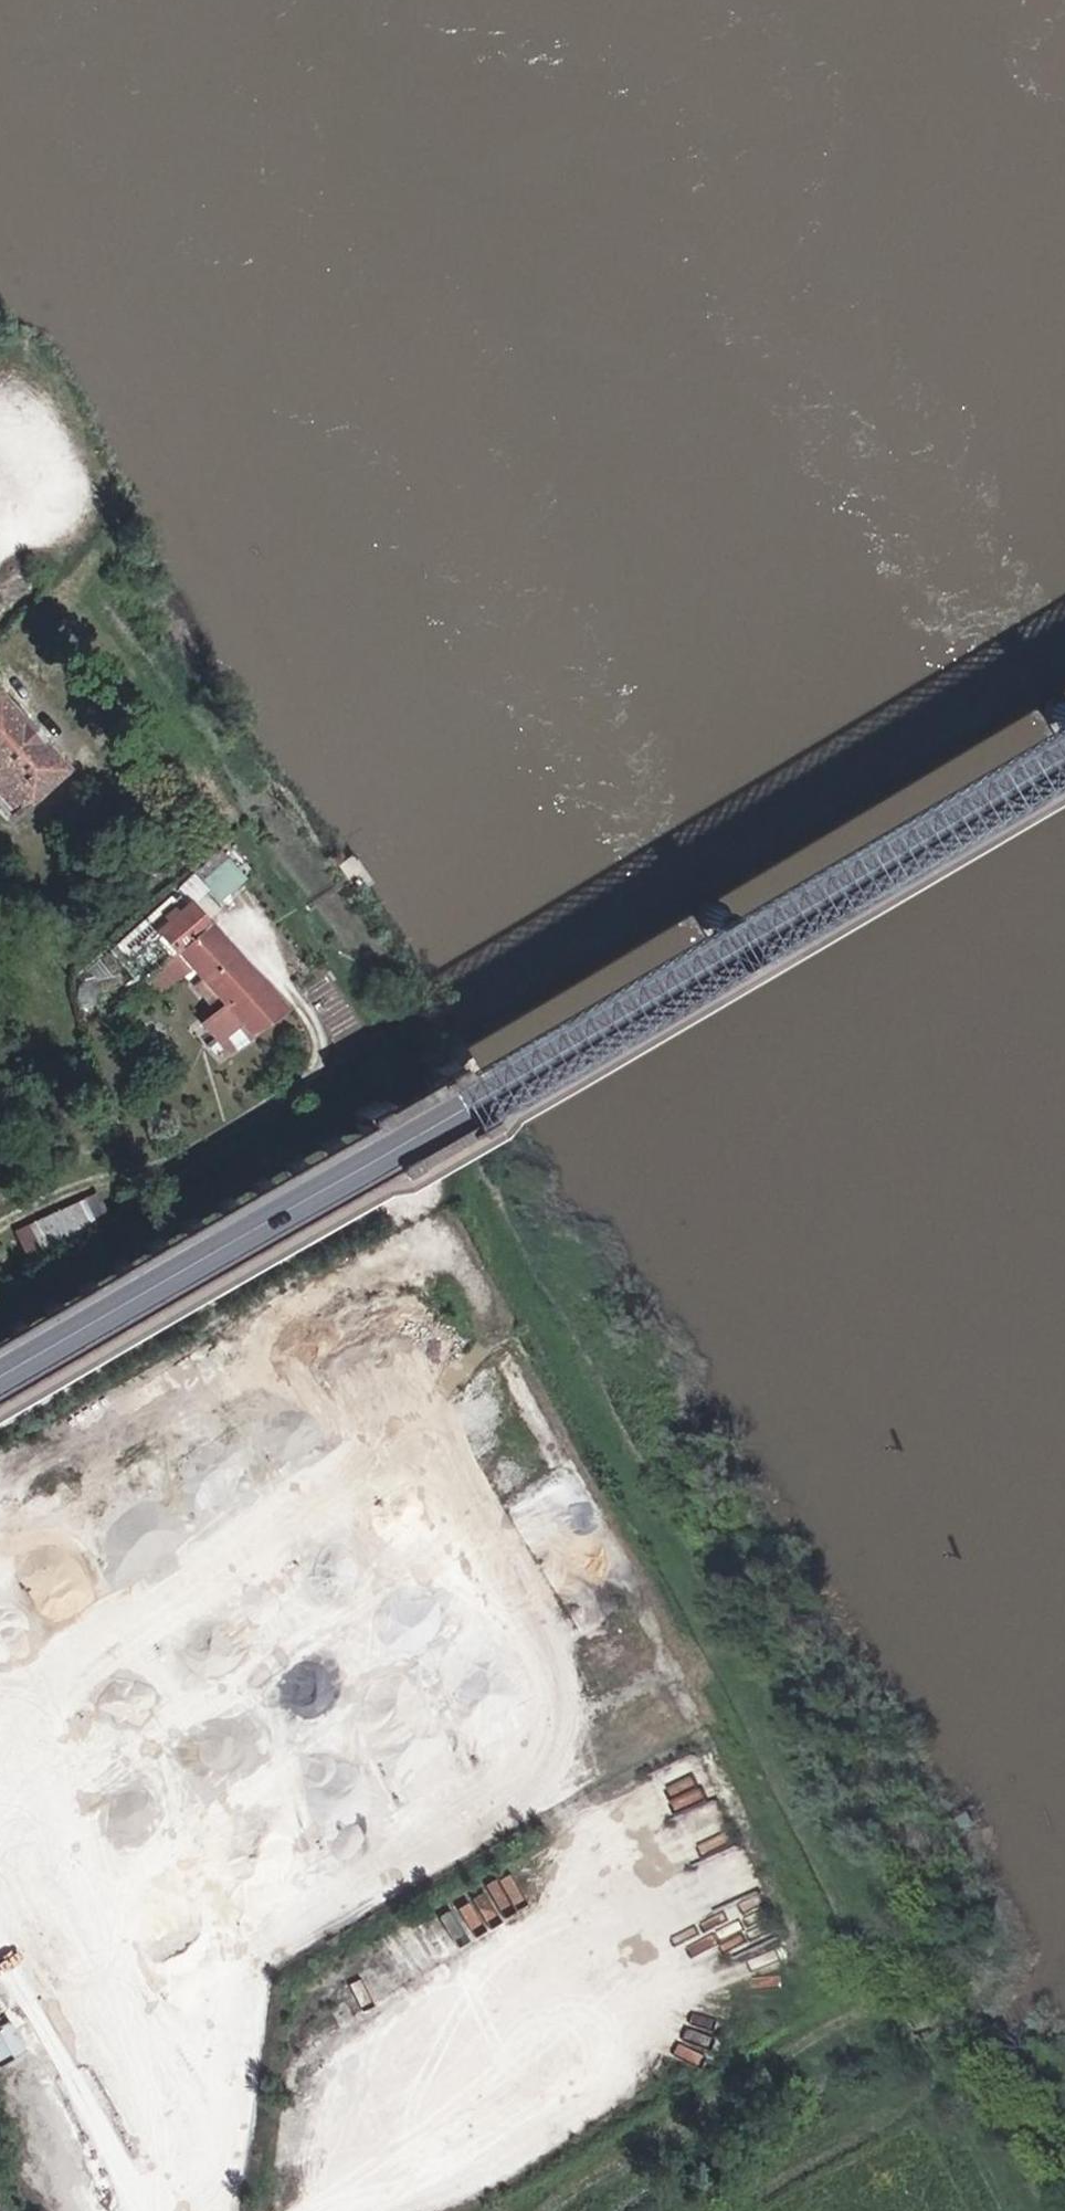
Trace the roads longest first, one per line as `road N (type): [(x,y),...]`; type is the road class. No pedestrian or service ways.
road 1 (secondary): [(0,1366),(1064,736)]

